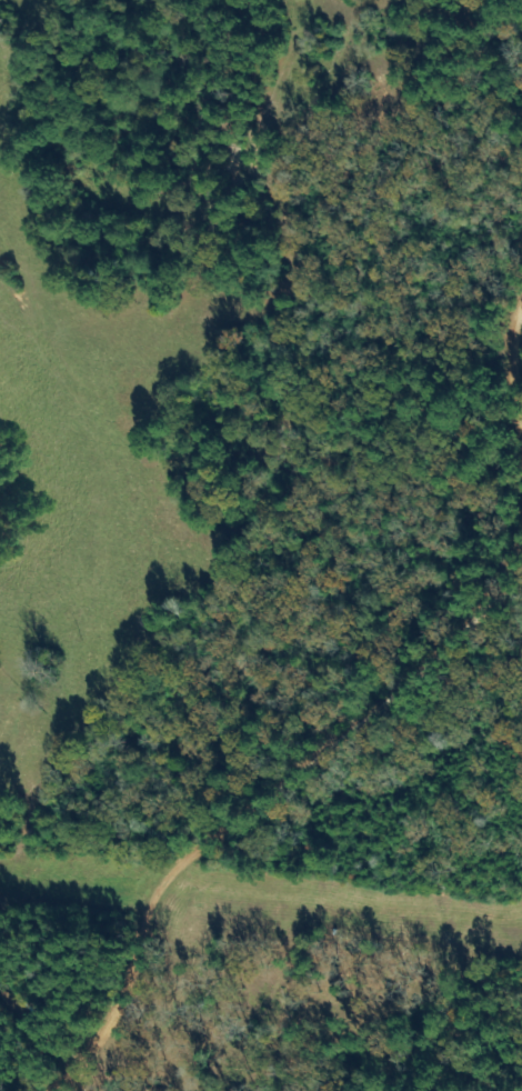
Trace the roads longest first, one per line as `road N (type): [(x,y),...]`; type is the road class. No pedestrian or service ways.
road 1 (track): [(163,888),(203,842),(347,753),(468,609),(501,549),(495,310),(521,268)]
road 2 (track): [(163,888),(43,831),(43,681),(87,538),(76,427),(21,332),(0,314)]
road 3 (track): [(49,1090),(126,1007),(163,888)]

